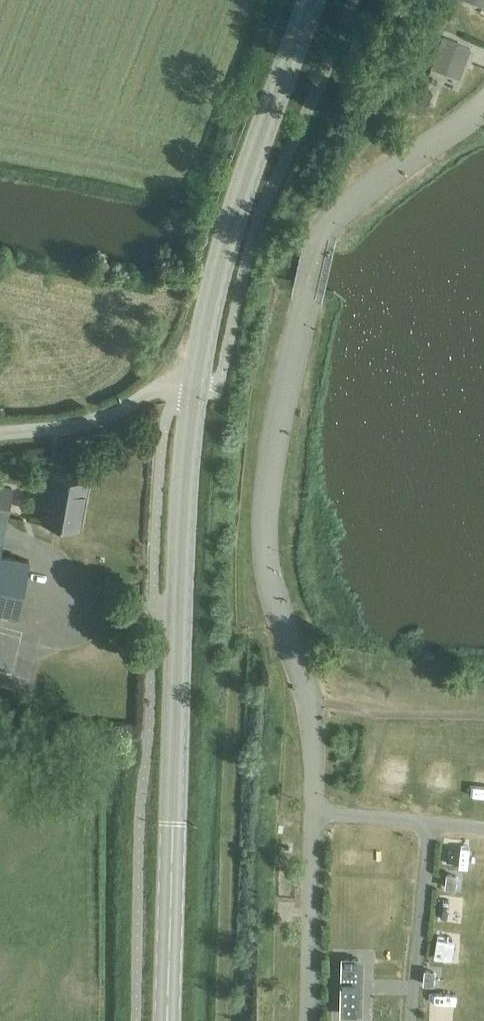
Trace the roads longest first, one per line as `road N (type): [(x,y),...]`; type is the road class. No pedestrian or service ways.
road 1 (tertiary): [(169,1020),(192,386)]
road 2 (tertiary): [(192,386),(237,210),(313,0)]
road 3 (unclassified): [(0,432),(94,421),(159,388),(192,386)]

